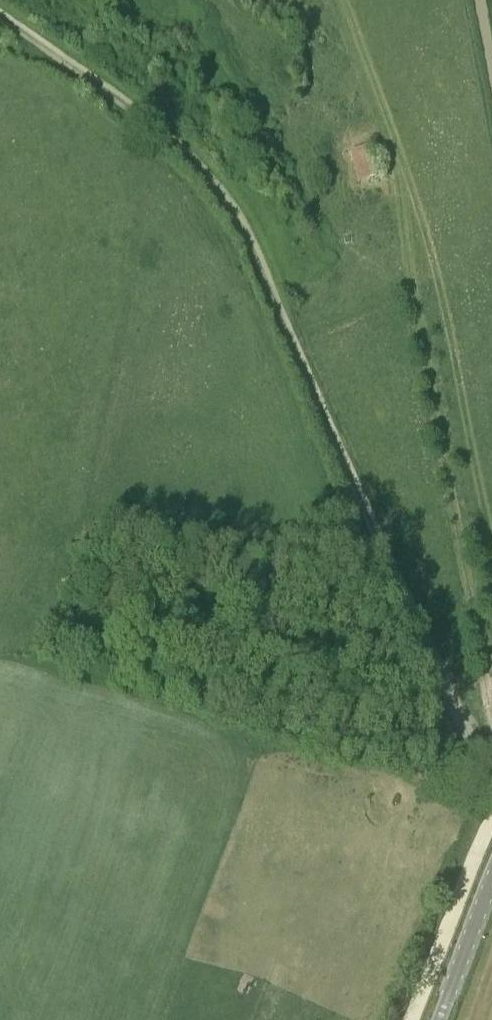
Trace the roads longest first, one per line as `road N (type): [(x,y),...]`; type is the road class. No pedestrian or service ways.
road 1 (track): [(491,774),(233,212),(165,134),(0,14)]
road 2 (track): [(491,715),(401,184),(341,0)]
road 3 (tertiary): [(440,1019),(491,879)]
road 4 (track): [(293,339),(413,278)]

